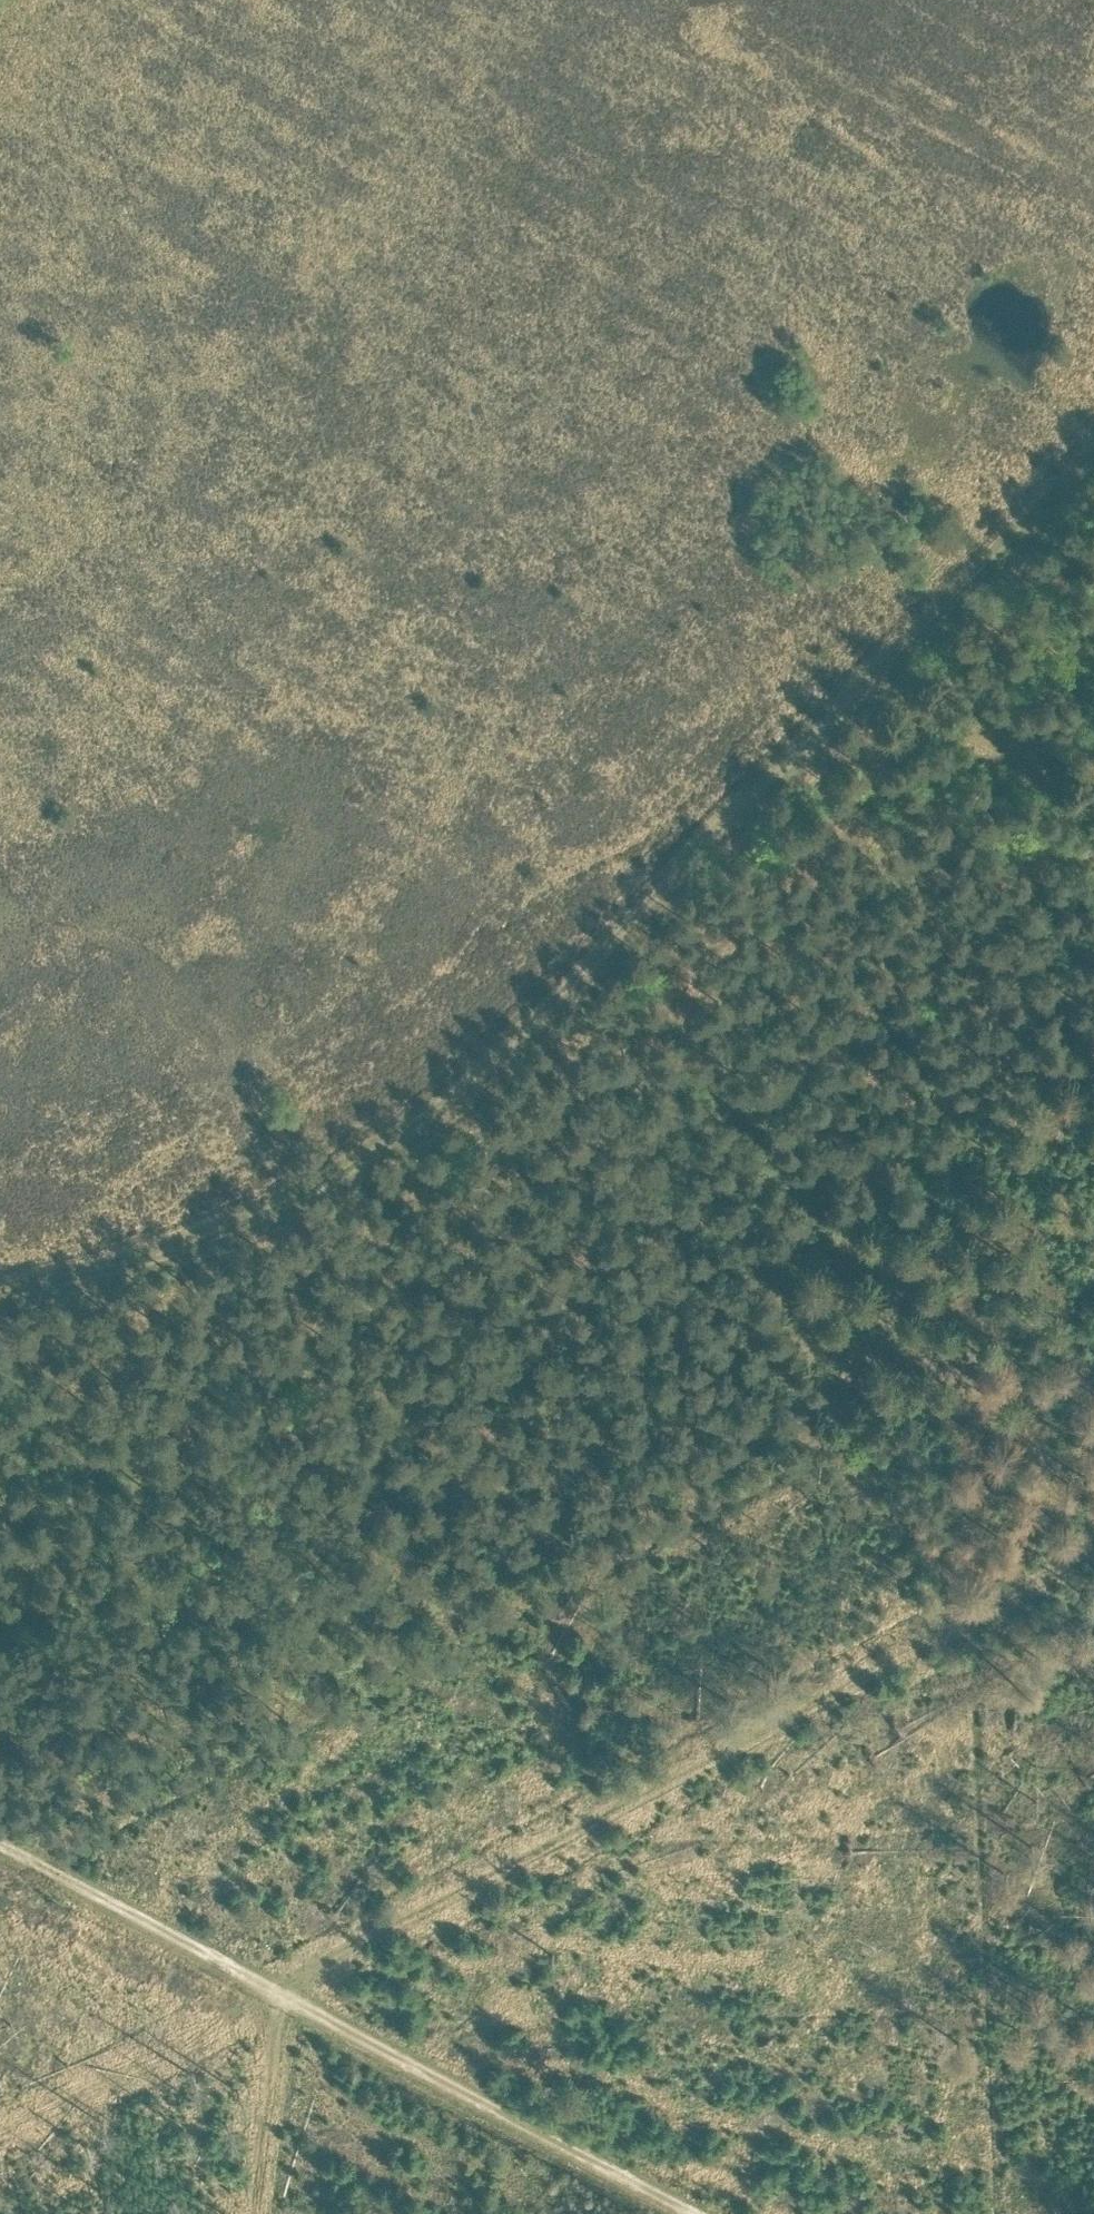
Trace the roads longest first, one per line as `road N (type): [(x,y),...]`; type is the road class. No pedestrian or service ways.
road 1 (track): [(1093,455),(535,1020),(396,1140),(248,1220),(0,1286)]
road 2 (track): [(1093,1551),(273,1989)]
road 3 (track): [(702,2213),(0,1845)]
road 4 (track): [(273,1989),(0,2130)]
road 5 (track): [(1093,823),(1078,797),(875,677)]
road 6 (track): [(273,1989),(278,2018),(253,2213)]

